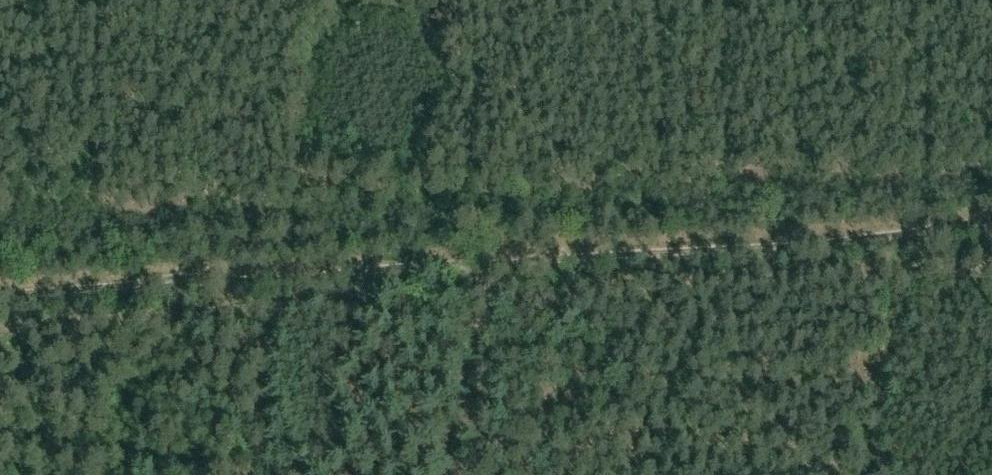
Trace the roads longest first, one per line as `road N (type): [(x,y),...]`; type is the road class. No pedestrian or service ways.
road 1 (track): [(0,297),(487,252),(991,220)]

